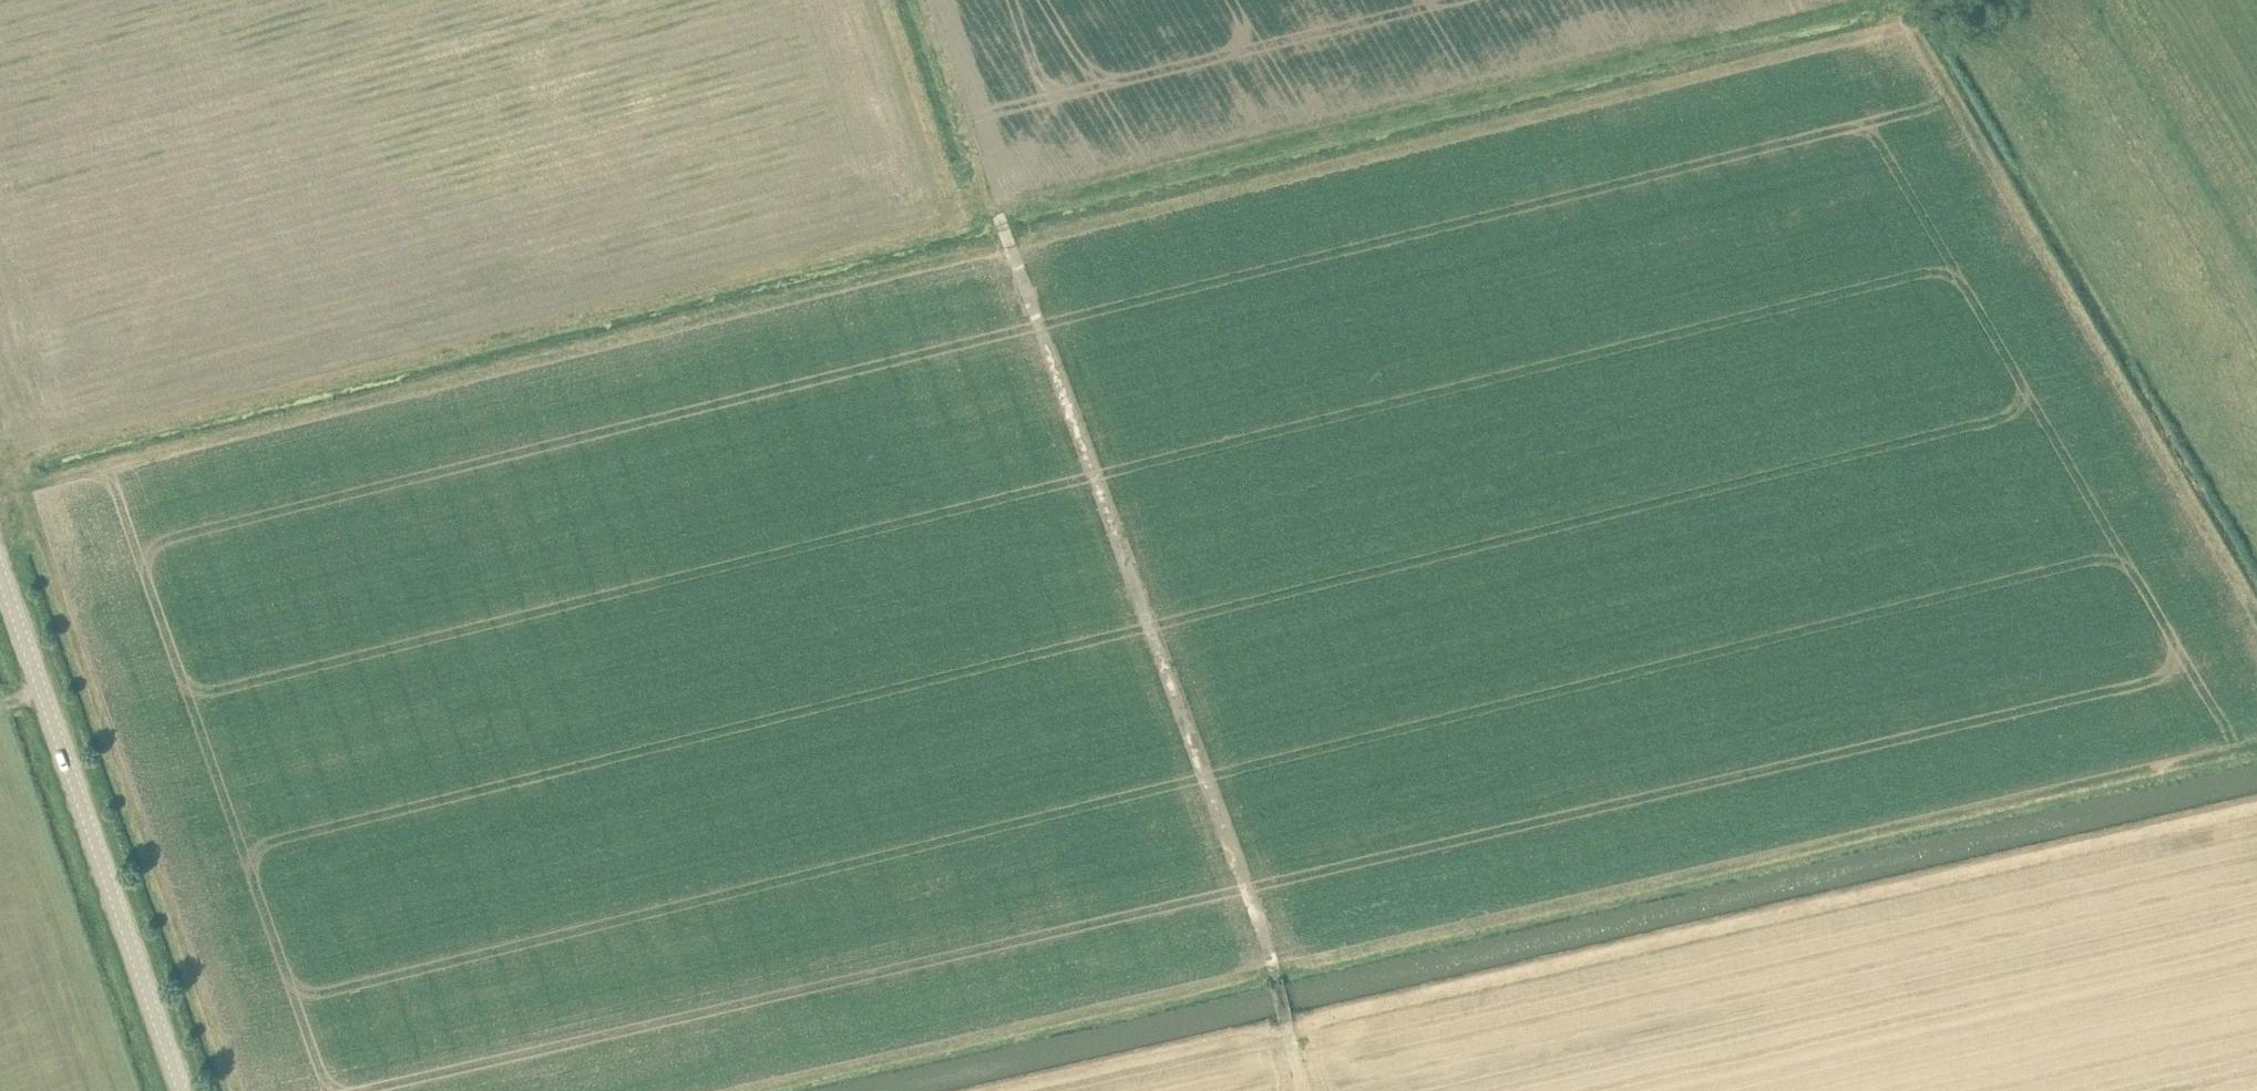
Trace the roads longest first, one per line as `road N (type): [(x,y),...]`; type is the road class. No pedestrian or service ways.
road 1 (tertiary): [(182,1090),(0,558)]

